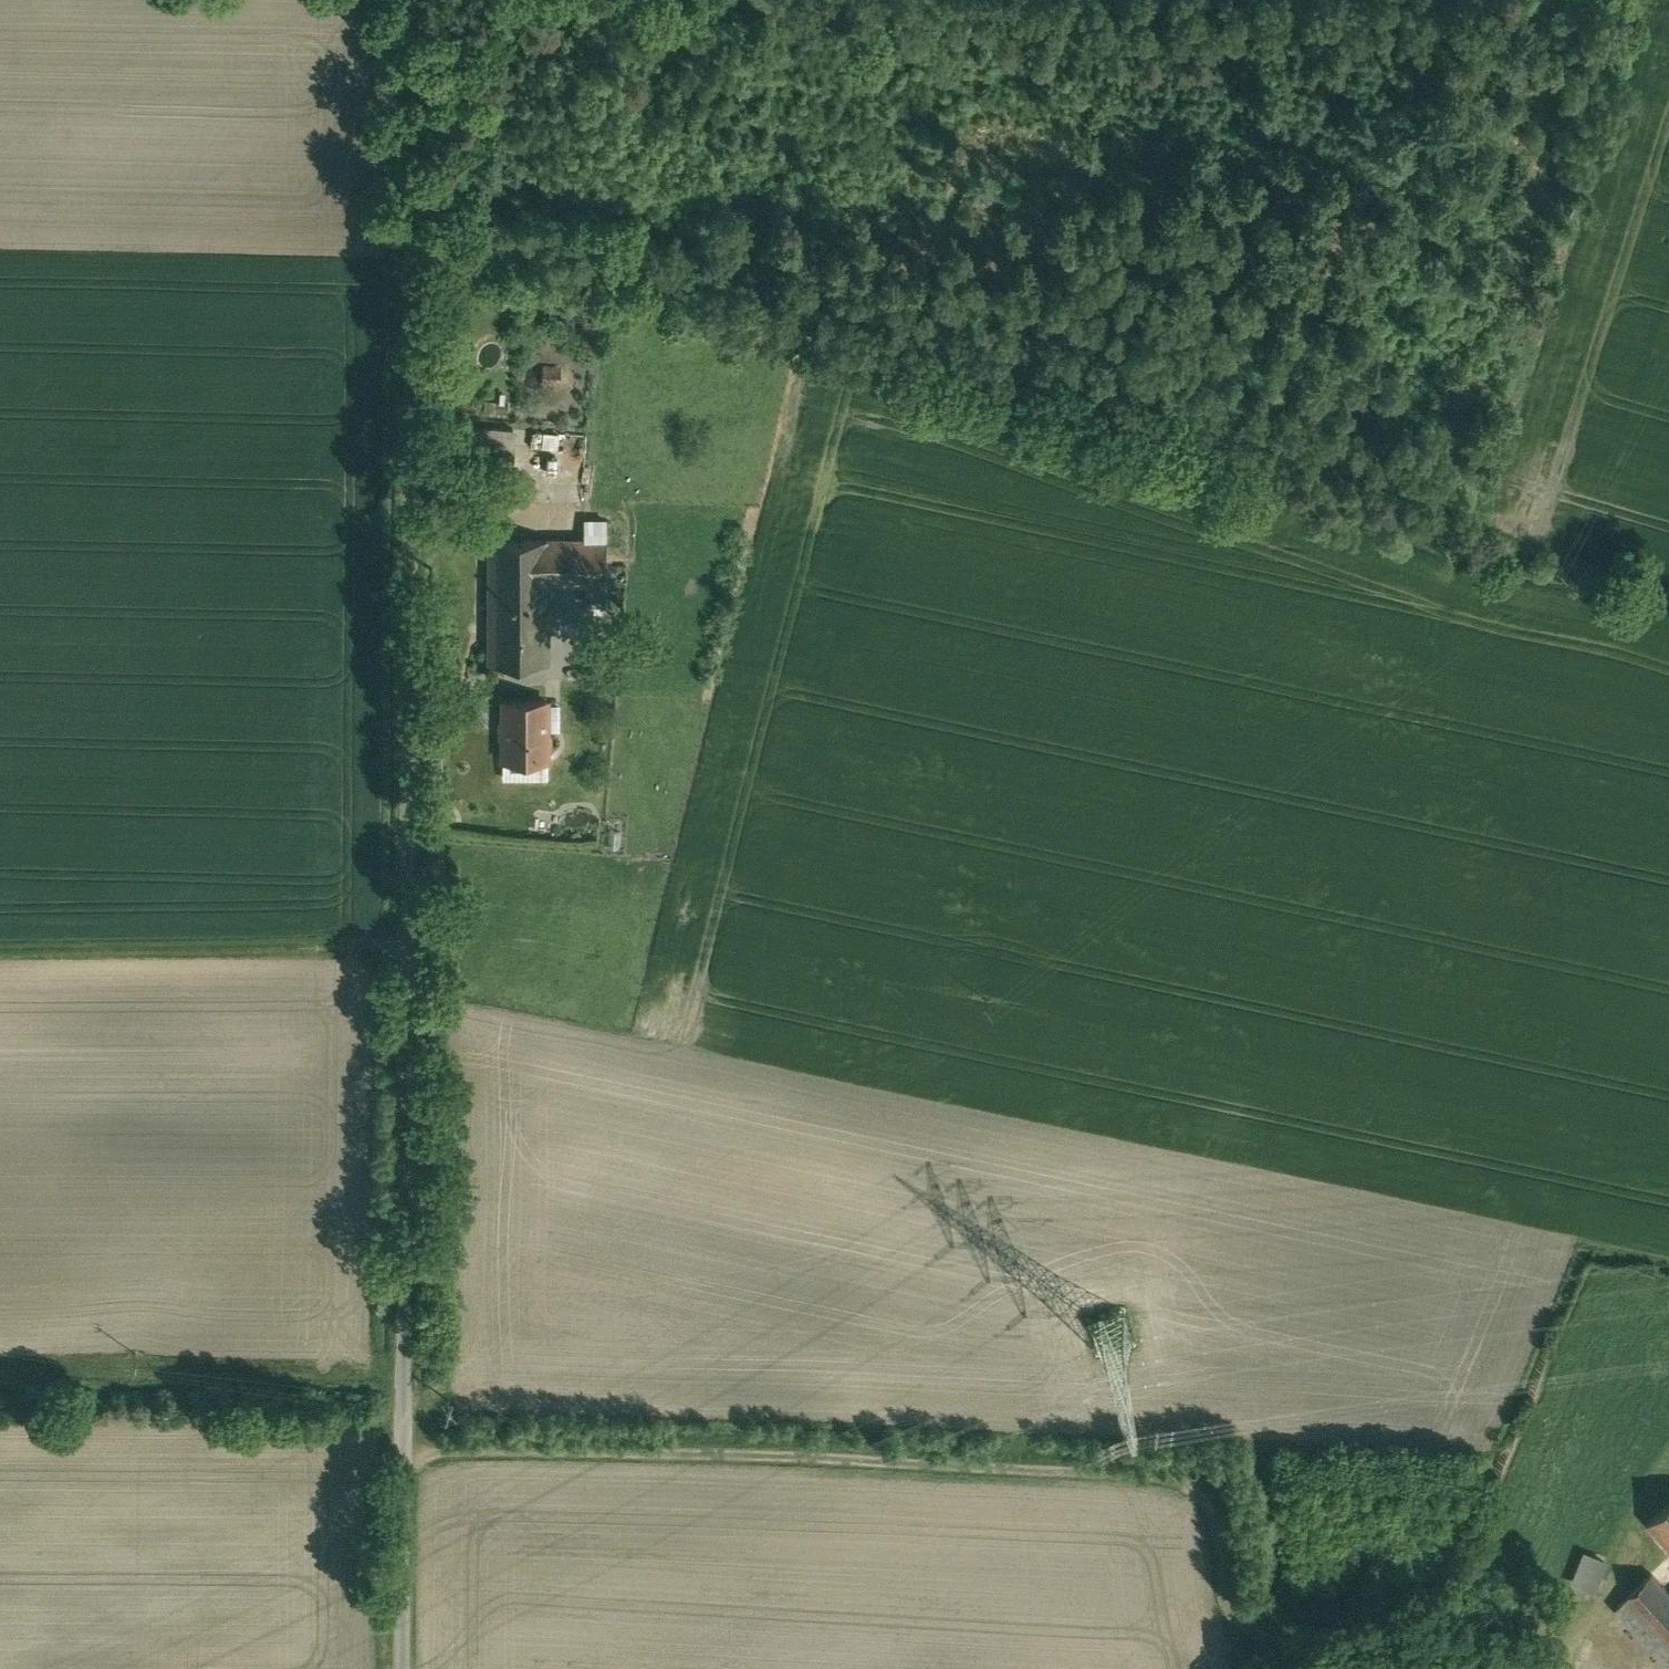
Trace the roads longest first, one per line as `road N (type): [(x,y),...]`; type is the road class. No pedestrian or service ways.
road 1 (unclassified): [(408,0),(406,1668)]
road 2 (track): [(405,1453),(764,1457),(1149,1477),(1194,1492),(1214,1517),(1221,1580),(1243,1626),(1269,1642),(1371,1665),(1429,1662)]

